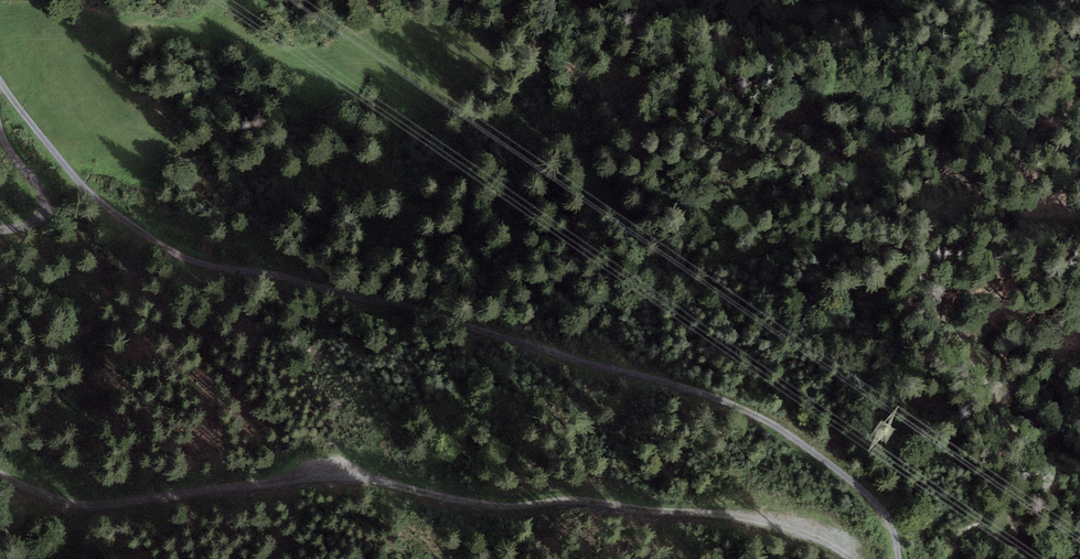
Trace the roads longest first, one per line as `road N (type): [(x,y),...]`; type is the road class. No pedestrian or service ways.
road 1 (track): [(0,82),(109,209),(170,250),(384,303),(763,419),(872,497),(890,522),(900,558)]
road 2 (track): [(853,558),(770,519),(572,500),(512,508),(336,473),(92,504),(60,500),(0,472)]
road 3 (track): [(0,131),(44,203),(32,226),(0,231)]

